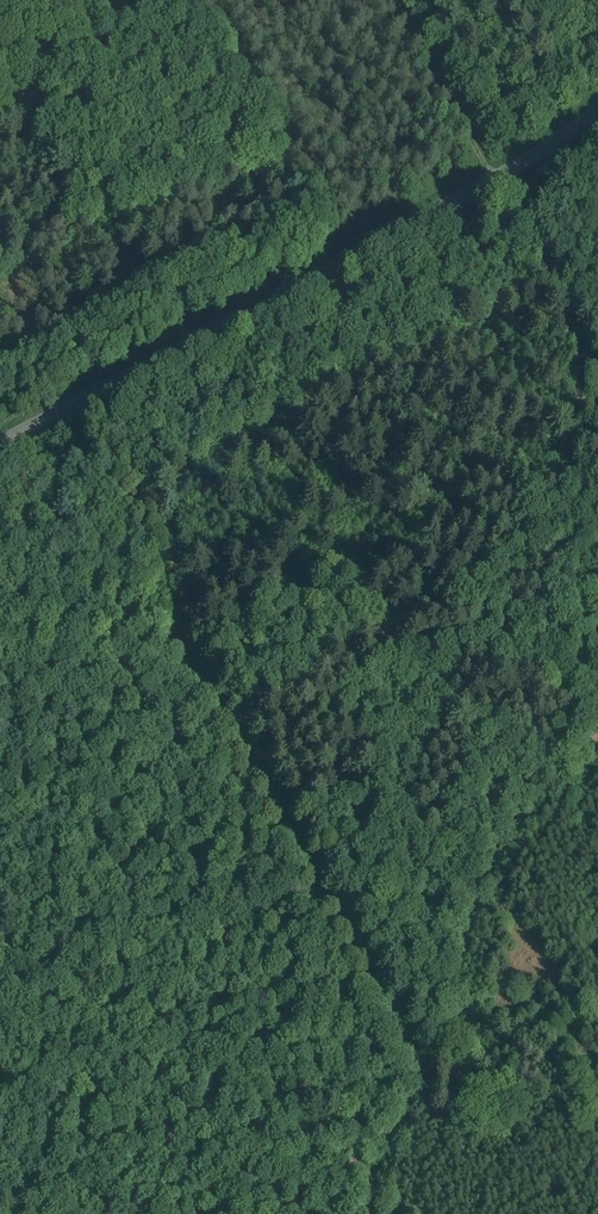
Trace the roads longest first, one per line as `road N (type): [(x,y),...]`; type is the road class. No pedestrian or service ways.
road 1 (secondary): [(0,443),(495,178),(597,108)]
road 2 (track): [(597,771),(489,854),(449,973),(432,1085),(393,1146),(374,1213)]
road 3 (track): [(396,0),(597,358)]

